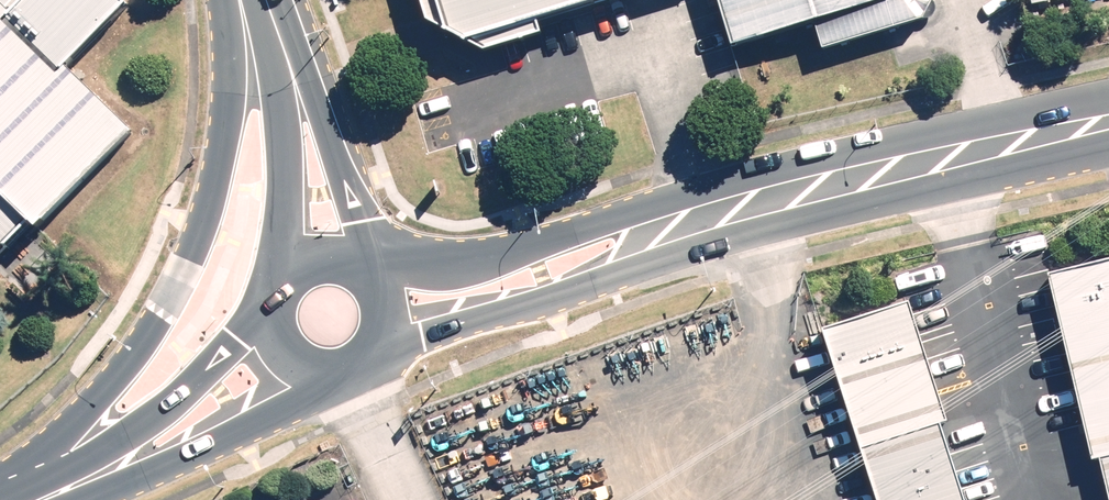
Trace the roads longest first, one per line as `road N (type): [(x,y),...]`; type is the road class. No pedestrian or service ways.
road 1 (secondary): [(1,499),(113,383),(184,271),(212,186),(228,85),(223,0)]
road 2 (secondary): [(1108,112),(698,225)]
road 3 (secondary): [(363,265),(415,271),(611,227),(698,225)]
road 4 (secondary): [(698,225),(660,253),(605,277),(436,331),(387,335)]
road 5 (secondary): [(21,499),(140,435),(220,369),(264,316)]
road 6 (secondary): [(312,377),(252,420),(45,499)]
road 7 (secondary): [(278,278),(293,201),(293,117),(279,36)]
road 8 (secondary): [(279,36),(307,70),(329,132),(350,258)]

